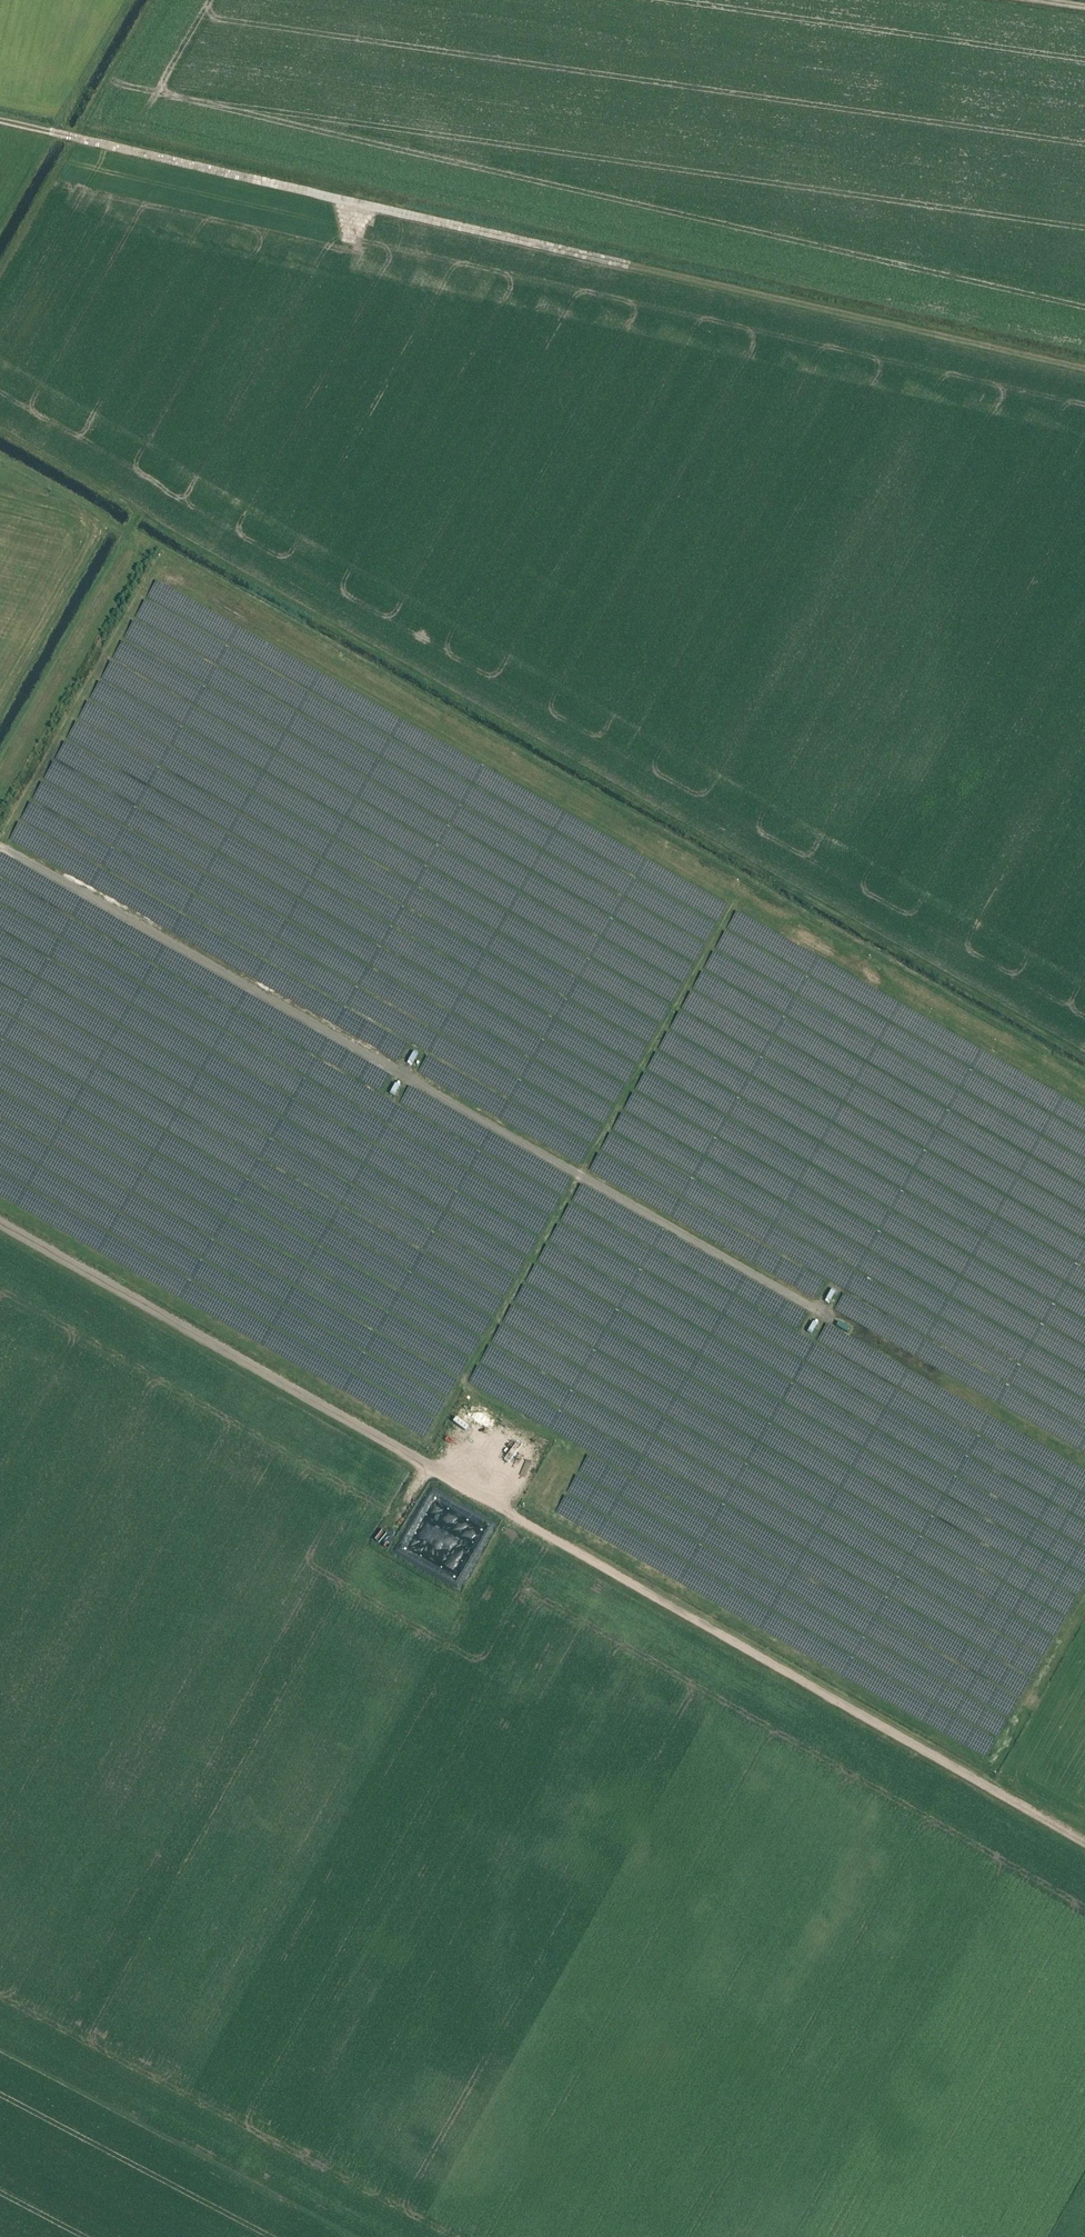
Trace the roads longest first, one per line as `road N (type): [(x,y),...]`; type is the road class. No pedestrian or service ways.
road 1 (track): [(0,1227),(1084,1845)]

